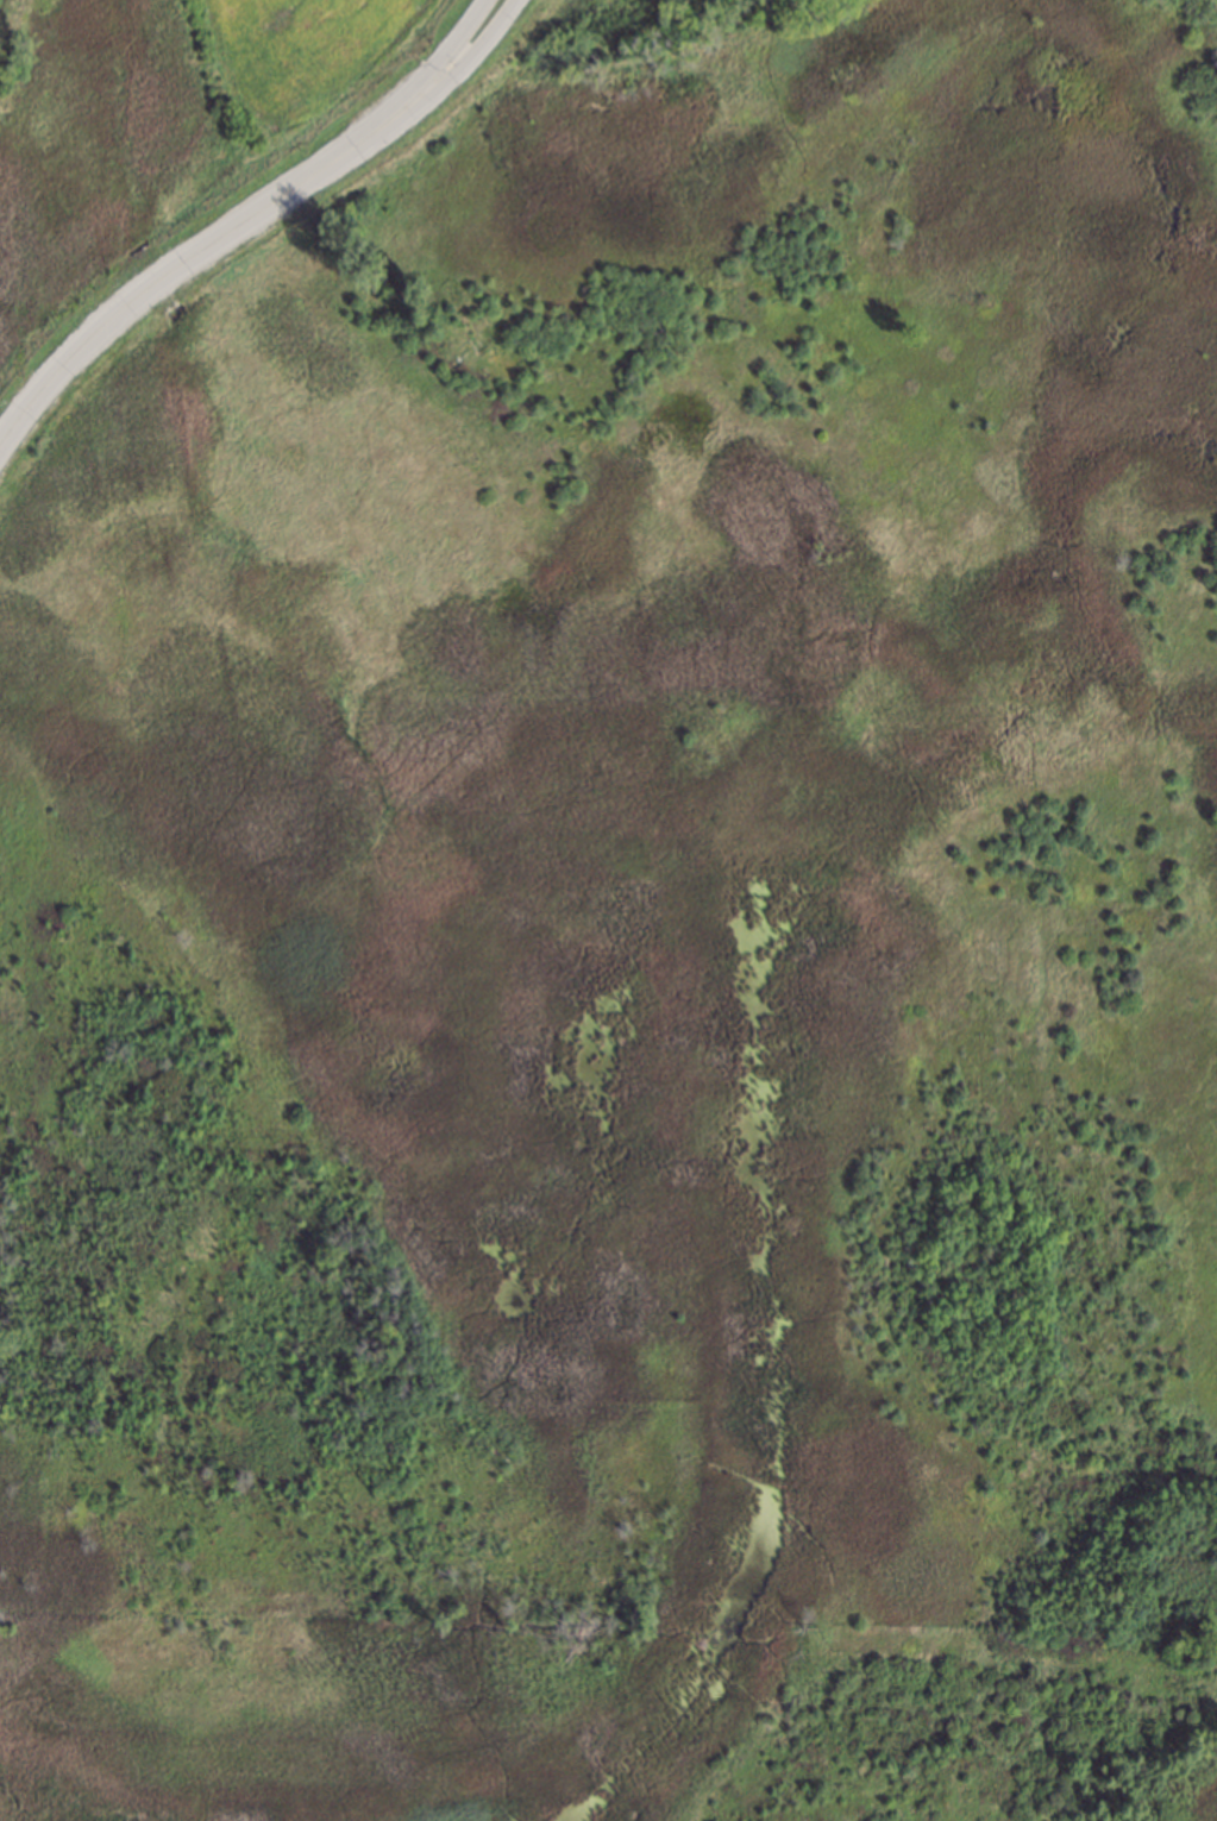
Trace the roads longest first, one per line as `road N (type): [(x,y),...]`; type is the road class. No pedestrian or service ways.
road 1 (tertiary): [(416,109),(136,297),(54,381),(0,459)]
road 2 (tertiary): [(523,0),(416,109)]
road 3 (tertiary): [(416,109),(482,0)]

